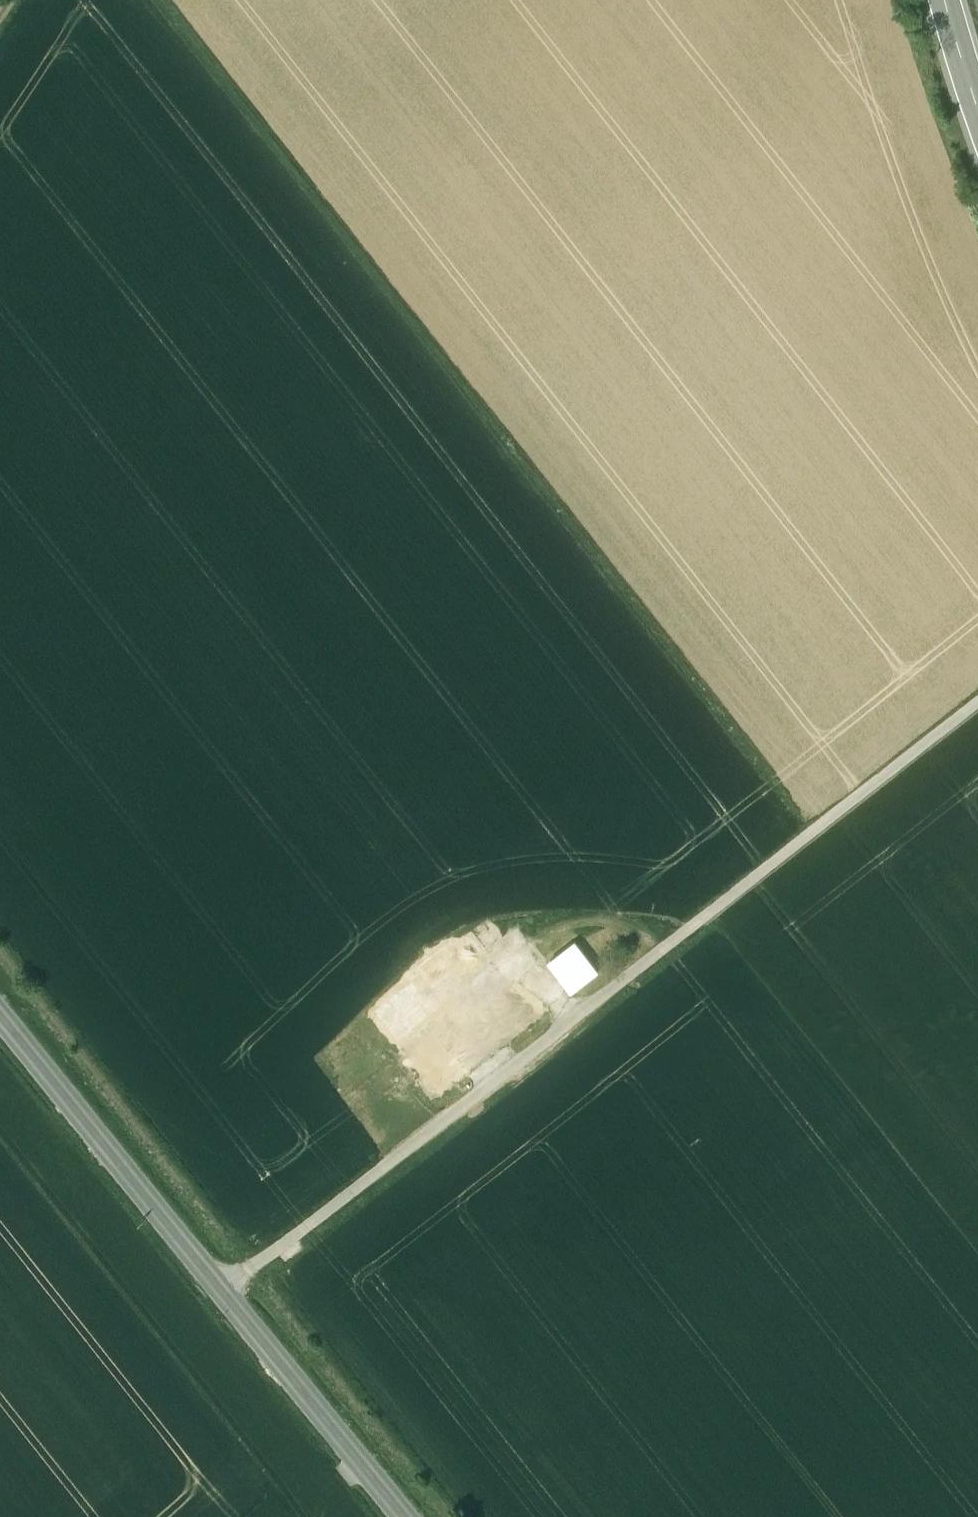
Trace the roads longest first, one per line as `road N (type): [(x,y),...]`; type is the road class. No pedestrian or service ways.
road 1 (residential): [(640,967),(219,1291)]
road 2 (track): [(977,700),(640,967)]
road 3 (tertiary): [(0,1016),(219,1291)]
road 4 (tertiary): [(219,1291),(394,1516)]

